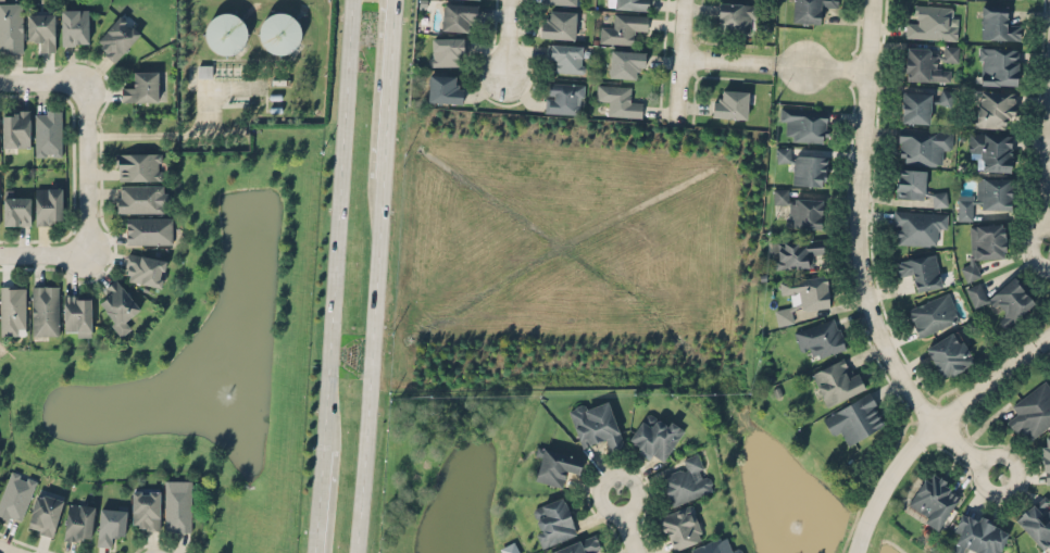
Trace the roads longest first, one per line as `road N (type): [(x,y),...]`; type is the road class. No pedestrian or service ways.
road 1 (residential): [(872,0),(861,275),(902,377),(949,435),(998,474)]
road 2 (primary): [(355,0),(323,447)]
road 3 (primary): [(357,552),(383,176)]
road 4 (residential): [(854,552),(909,447),(1049,334)]
road 5 (residential): [(683,59),(865,70)]
road 6 (primary): [(383,176),(392,0)]
road 7 (residential): [(79,80),(84,254)]
road 8 (residential): [(1049,248),(1043,168),(1049,76)]

